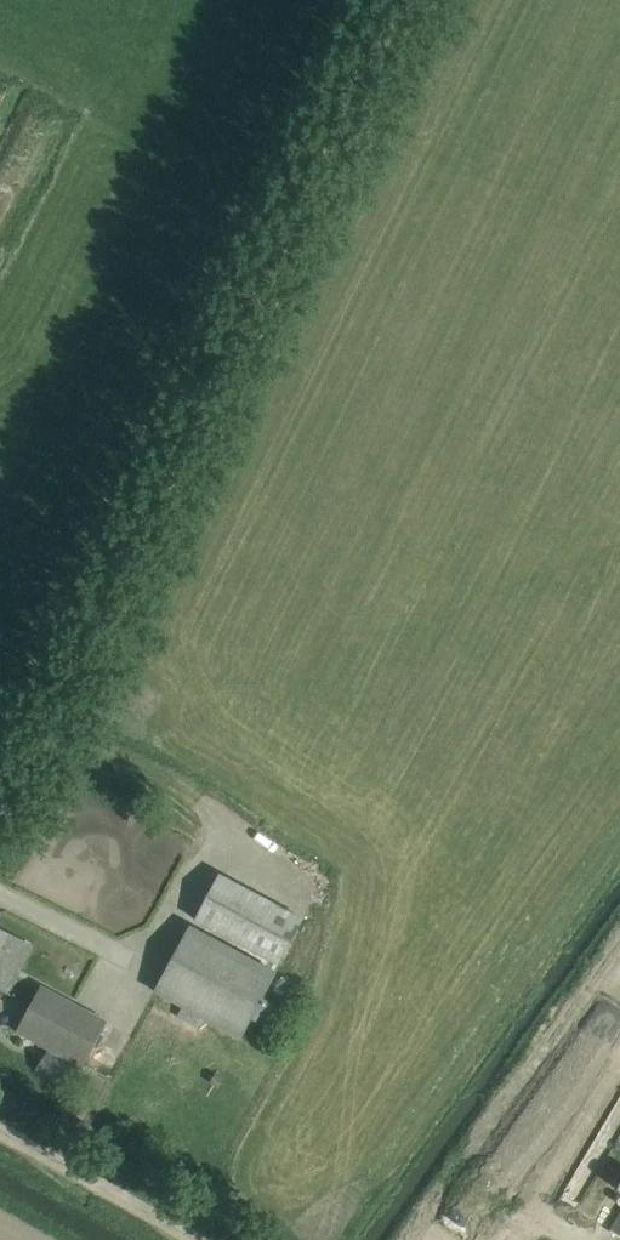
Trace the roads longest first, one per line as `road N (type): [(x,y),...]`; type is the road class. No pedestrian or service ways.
road 1 (track): [(0,1135),(204,1239)]

